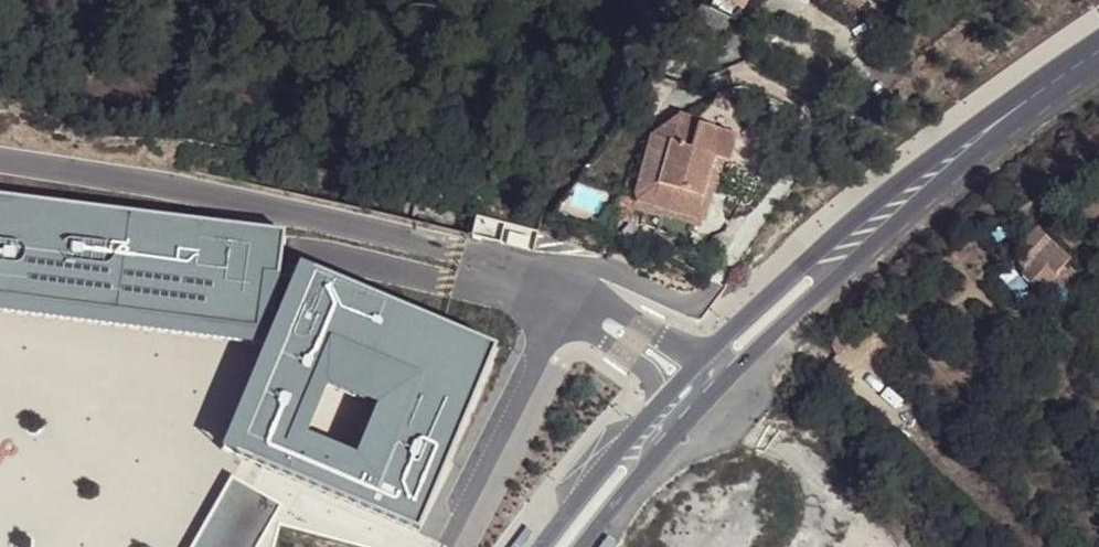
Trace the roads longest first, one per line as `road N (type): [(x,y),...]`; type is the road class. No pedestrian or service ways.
road 1 (track): [(506,0),(474,80),(435,107),(414,173),(714,280)]
road 2 (secondary): [(863,223),(833,232),(704,360),(543,546)]
road 3 (secondary): [(581,546),(851,248),(863,223)]
road 4 (secondary): [(863,223),(1098,48)]

